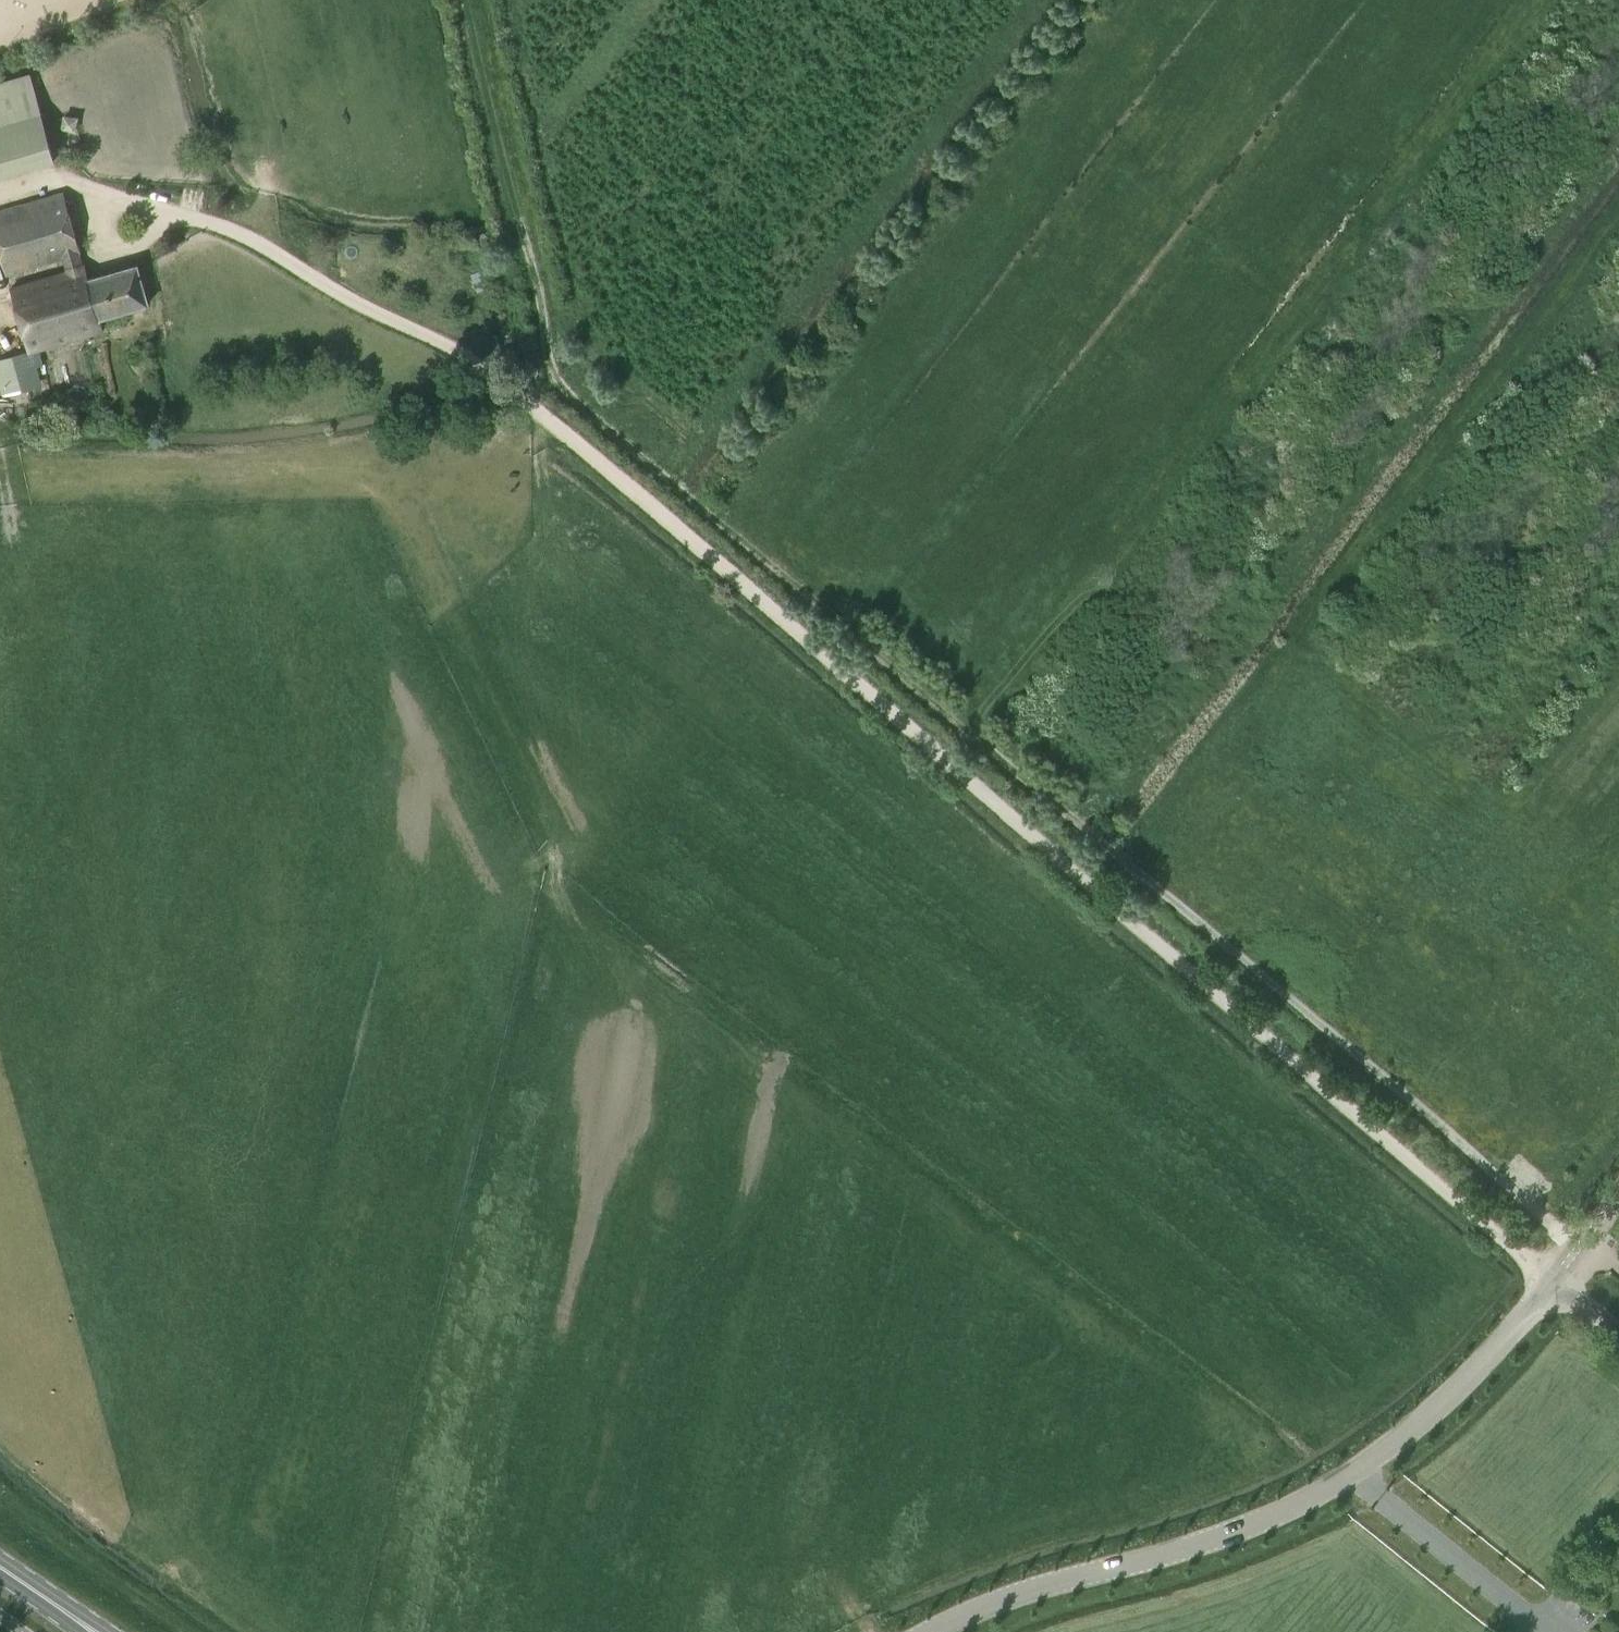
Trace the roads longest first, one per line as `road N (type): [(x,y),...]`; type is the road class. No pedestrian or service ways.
road 1 (track): [(1584,1247),(544,370)]
road 2 (tertiary): [(928,1631),(981,1606),(1207,1541),(1353,1475),(1480,1367),(1618,1201)]
road 3 (track): [(544,370),(459,0)]

